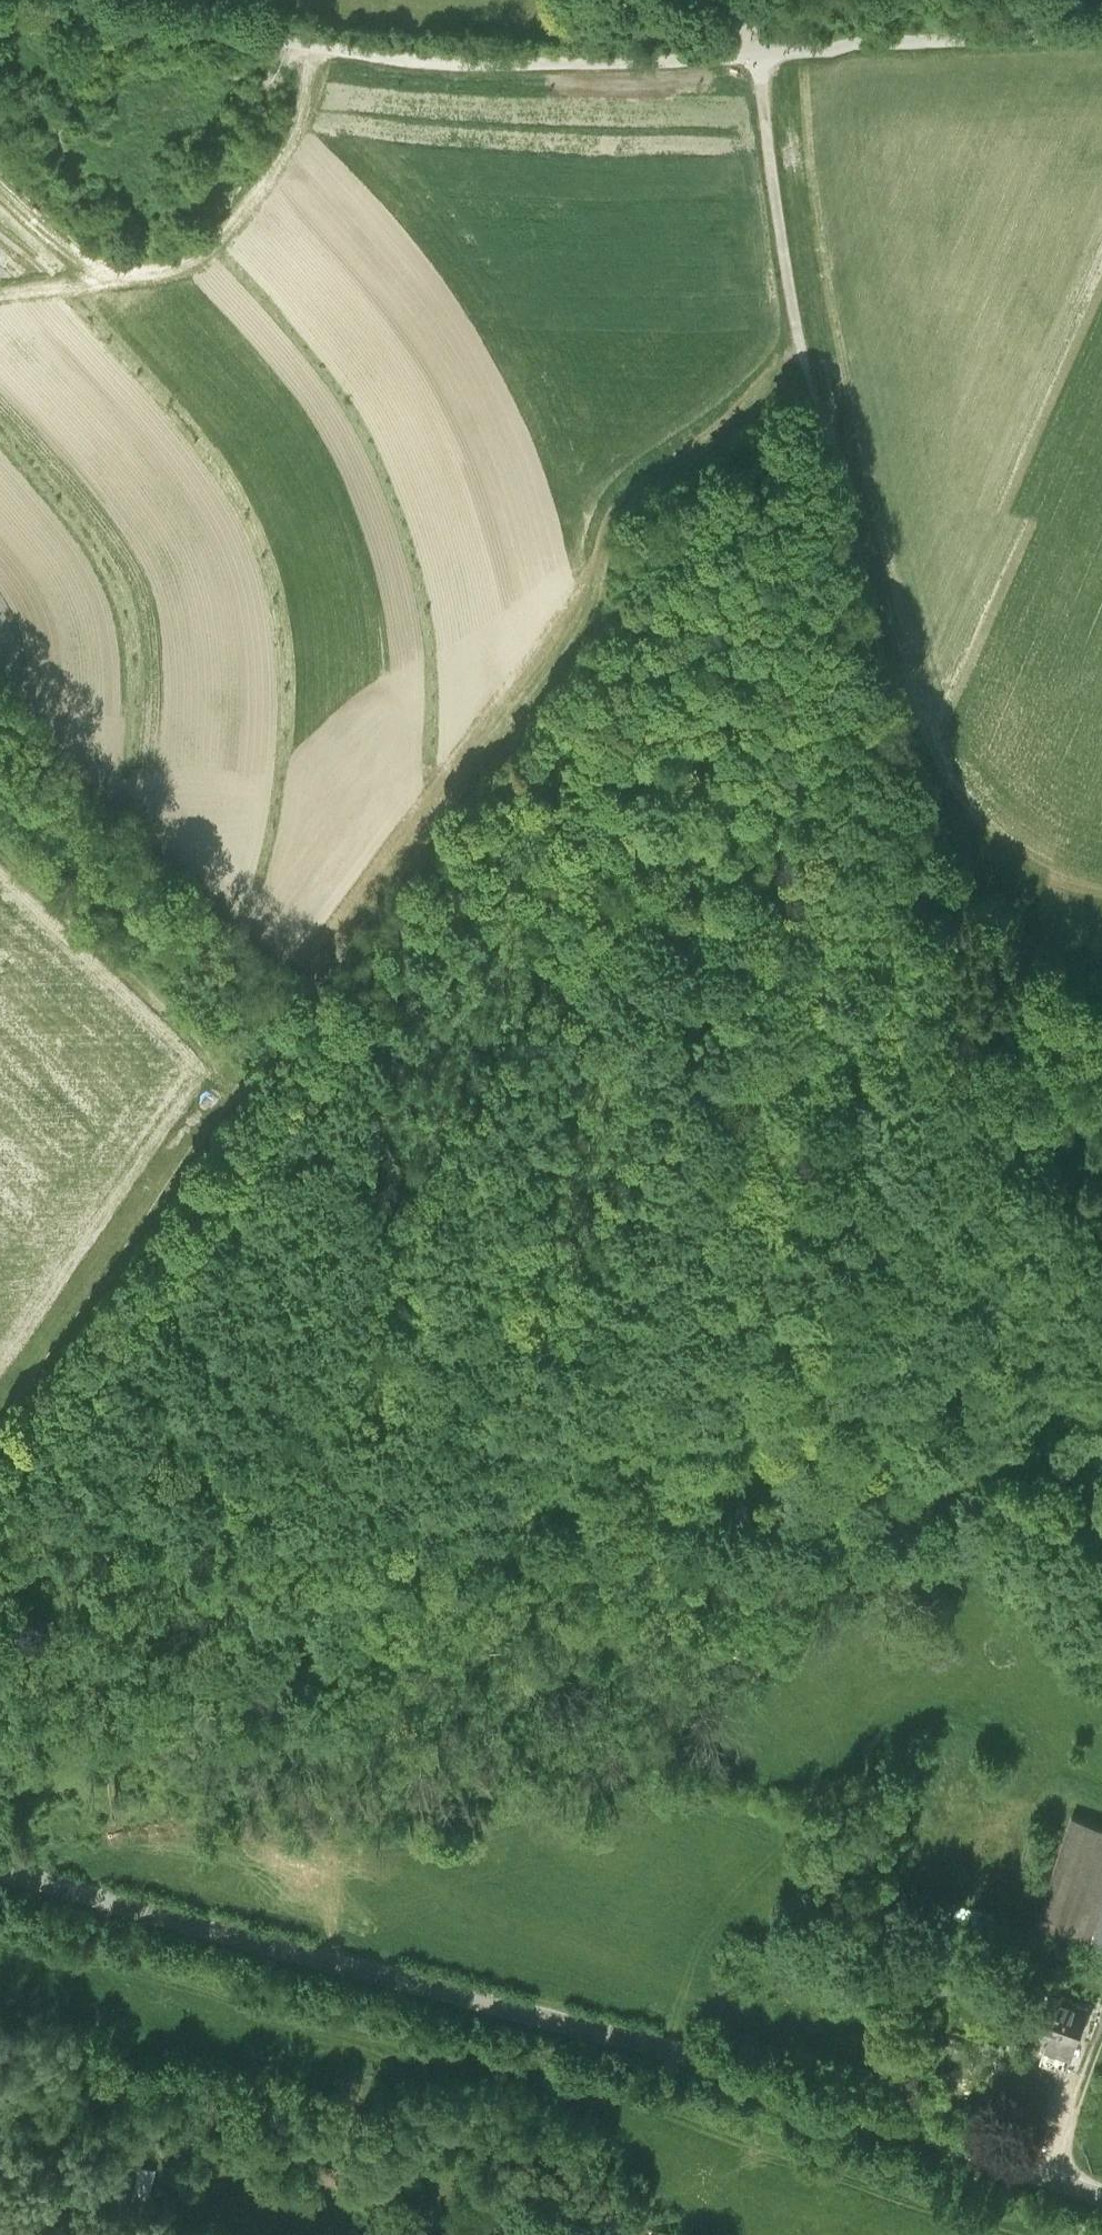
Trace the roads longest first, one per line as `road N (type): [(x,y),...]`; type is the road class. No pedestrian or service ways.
road 1 (track): [(743,0),(785,273),(849,541),(900,808),(941,963),(972,1009),(1101,1108)]
road 2 (unclassified): [(1101,2187),(767,2072),(0,1862)]
road 3 (track): [(165,1463),(710,1150),(955,993)]
road 4 (track): [(300,0),(255,115)]

